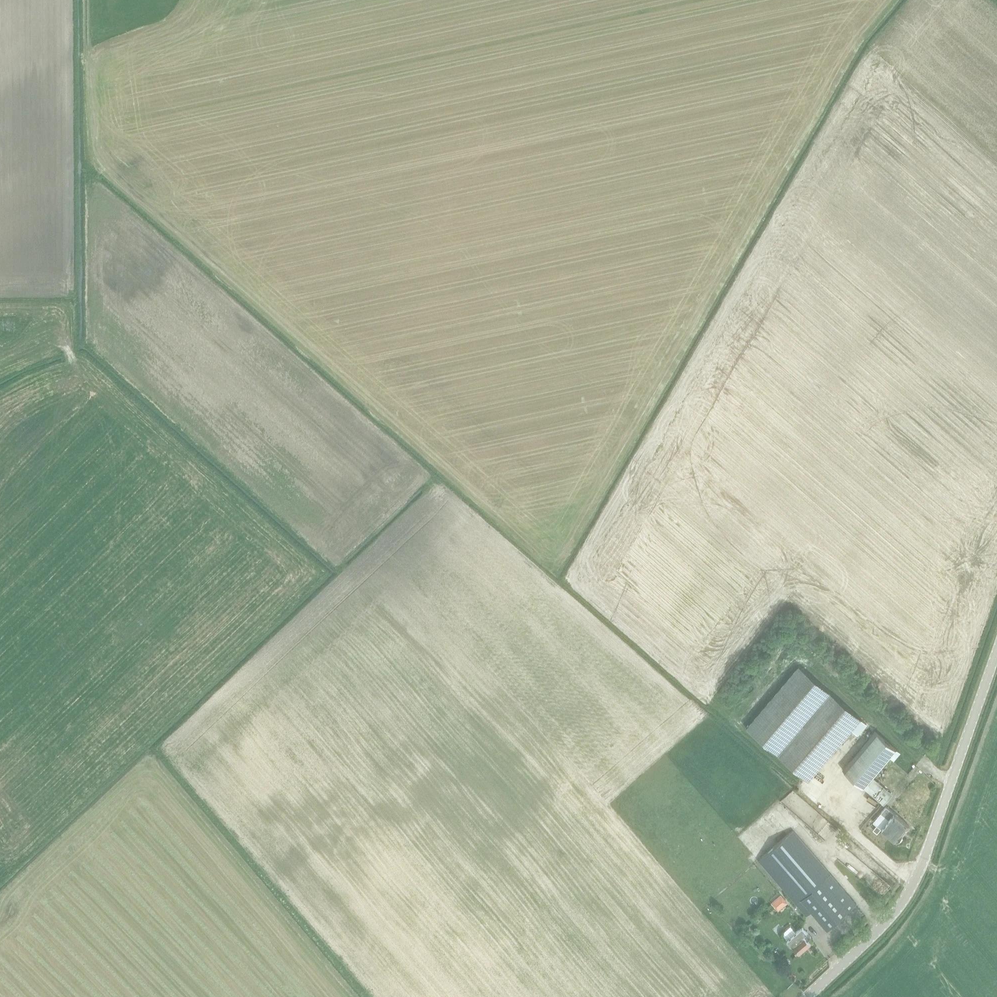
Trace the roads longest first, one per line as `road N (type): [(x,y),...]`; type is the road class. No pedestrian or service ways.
road 1 (tertiary): [(808,996),(886,923),(915,883),(996,653)]

